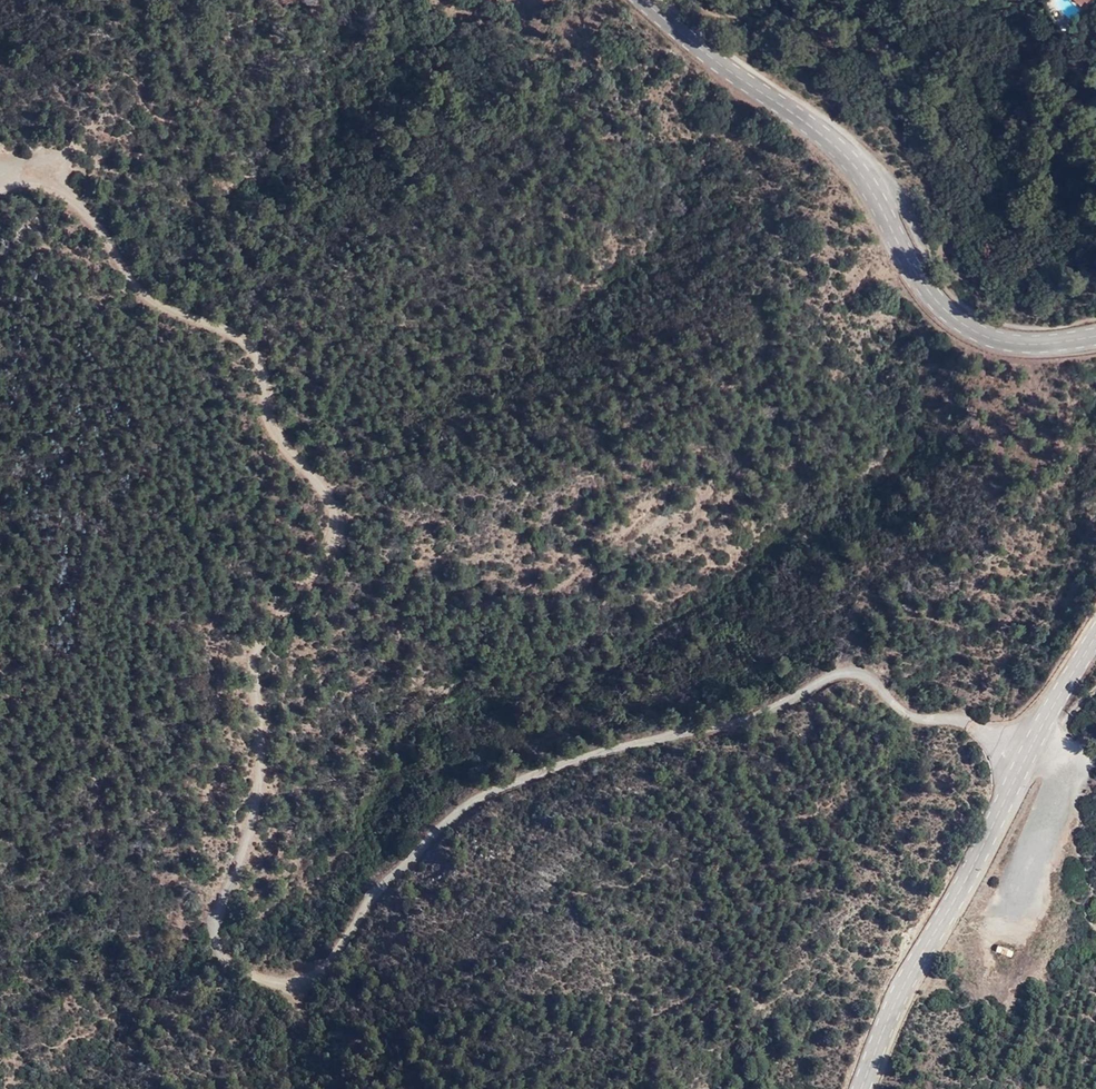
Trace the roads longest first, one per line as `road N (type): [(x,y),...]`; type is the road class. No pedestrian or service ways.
road 1 (track): [(0,191),(47,185),(82,211),(140,290),(248,346),(274,430),(335,508),(333,543),(258,651),(257,794),(216,926),(219,943),(241,968),(277,983),(326,966),(387,878),(473,800),(606,751),(758,715),(834,675),(866,677),(912,718),(968,724),(1029,756)]
road 2 (tertiary): [(1095,336),(1022,343),(954,319),(924,286),(835,144),(717,63),(642,0)]
road 3 (tertiary): [(861,1088),(906,981),(1095,639)]

